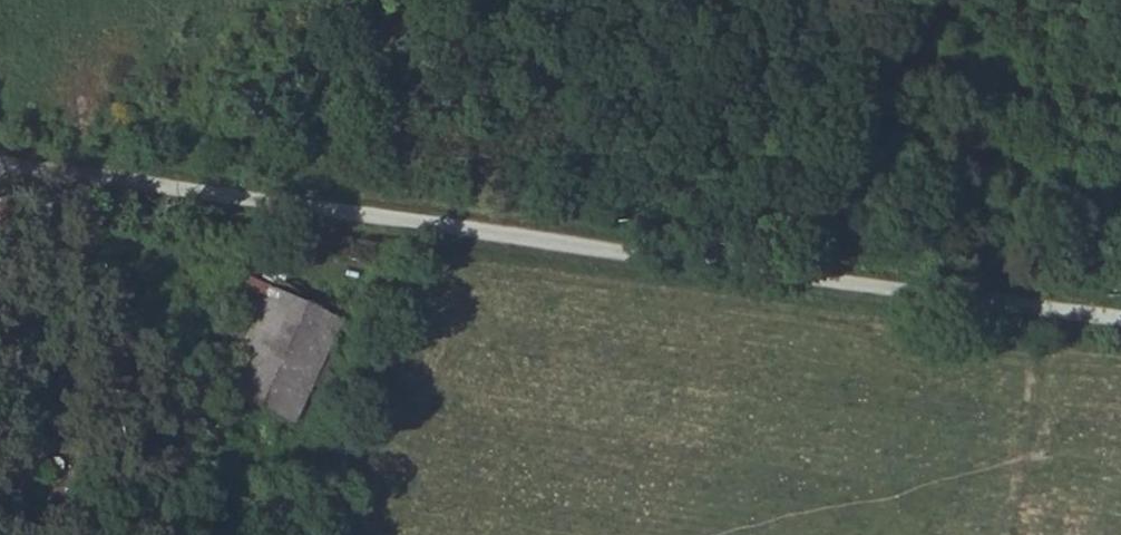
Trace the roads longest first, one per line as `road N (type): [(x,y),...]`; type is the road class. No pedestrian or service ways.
road 1 (track): [(1120,319),(0,163)]

